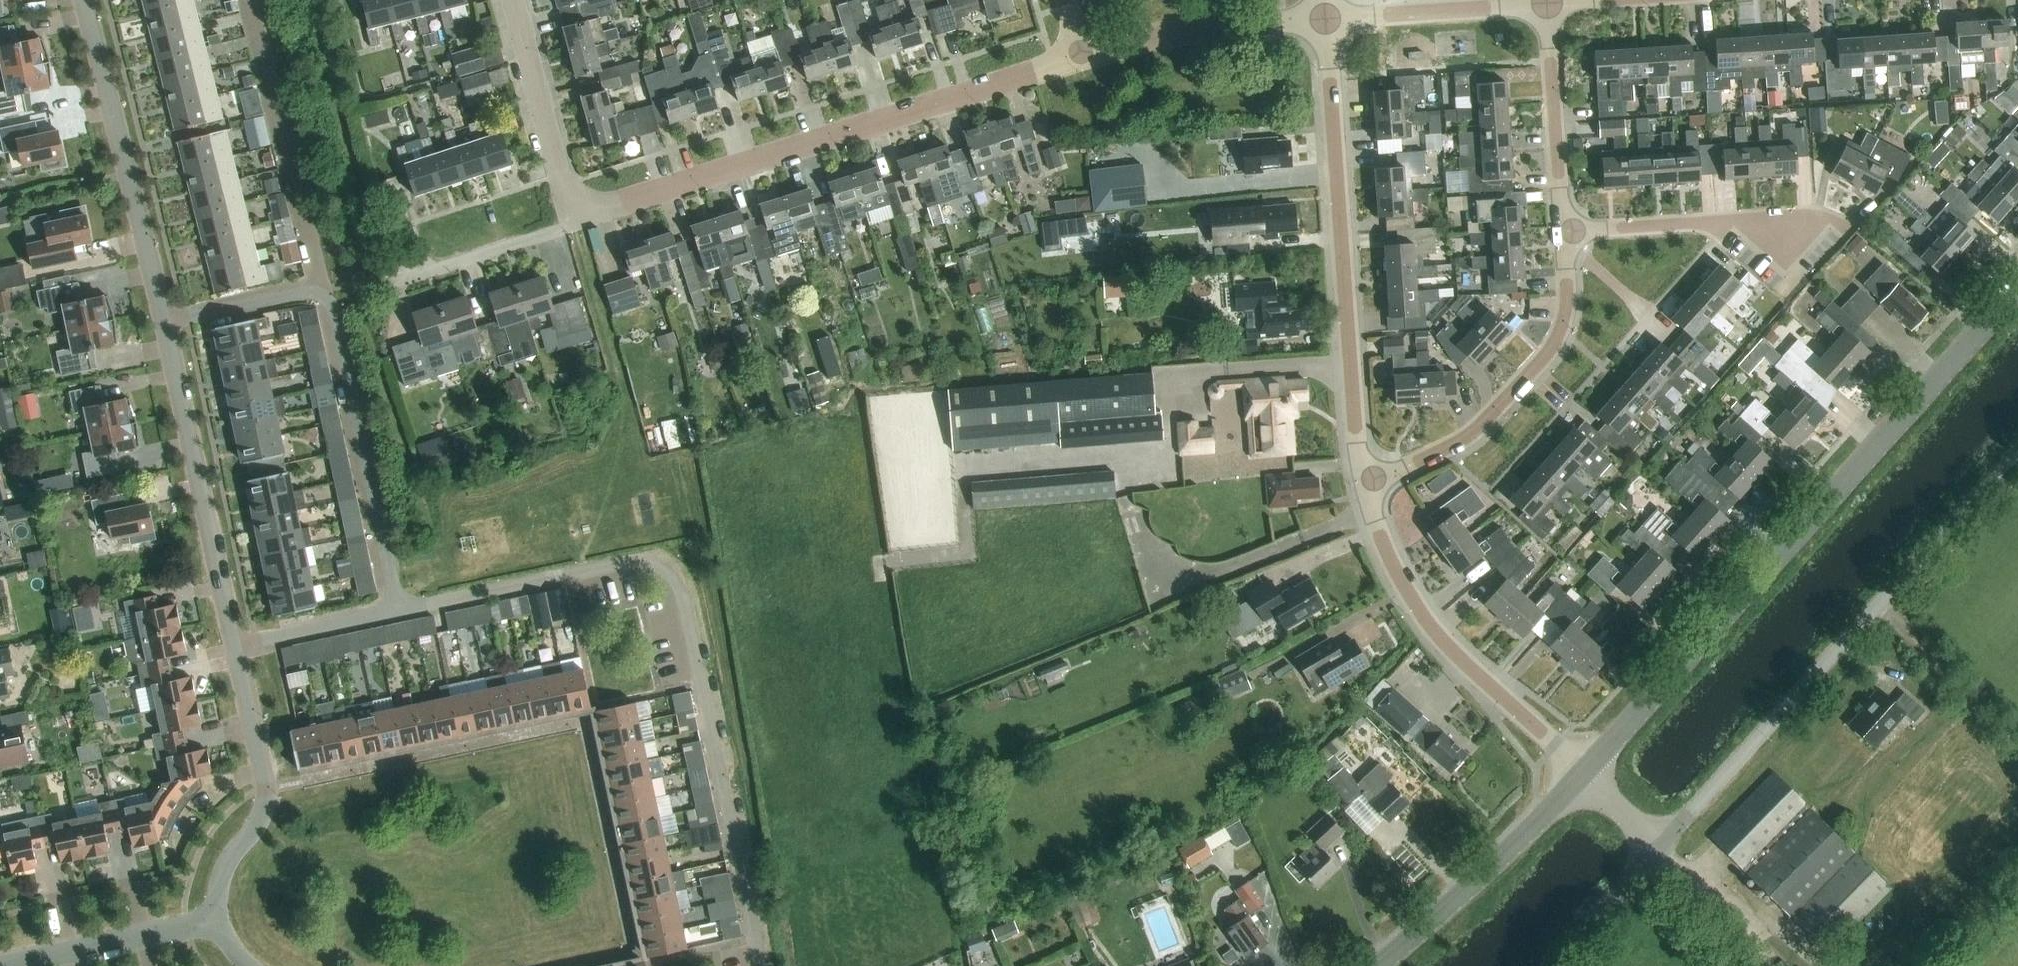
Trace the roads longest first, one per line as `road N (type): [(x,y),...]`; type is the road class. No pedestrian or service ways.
road 1 (residential): [(398,610),(631,565),(659,569),(674,584),(759,965)]
road 2 (tertiary): [(1582,774),(2017,289)]
road 3 (residential): [(1658,848),(2017,447)]
road 4 (residential): [(570,218),(1084,61)]
road 5 (unclassified): [(1364,484),(1321,18)]
road 6 (unclassified): [(1582,774),(1440,640),(1388,555),(1364,484)]
road 7 (residential): [(1364,484),(1469,436),(1553,346),(1566,284),(1563,232)]
road 8 (residential): [(82,0),(164,324)]
road 9 (residential): [(164,324),(234,646)]
road 10 (residential): [(398,610),(323,290)]
road 11 (residential): [(323,290),(250,0)]
road 12 (residential): [(234,646),(266,800),(223,877),(218,920)]
road 13 (tertiary): [(1380,965),(1582,774)]
road 14 (residential): [(1084,61),(1202,28),(1321,18)]
road 15 (residential): [(1563,232),(1757,217),(1790,238)]
road 16 (residential): [(1563,232),(1546,3)]
road 17 (residential): [(1321,18),(1546,3)]
road 18 (residential): [(570,218),(514,0)]
road 19 (residential): [(4,965),(218,920)]
road 20 (residential): [(234,646),(398,610)]
road 21 (unclassified): [(1544,965),(1658,848)]
road 22 (unclassified): [(164,324),(323,290)]
road 23 (residential): [(612,375),(570,218)]

